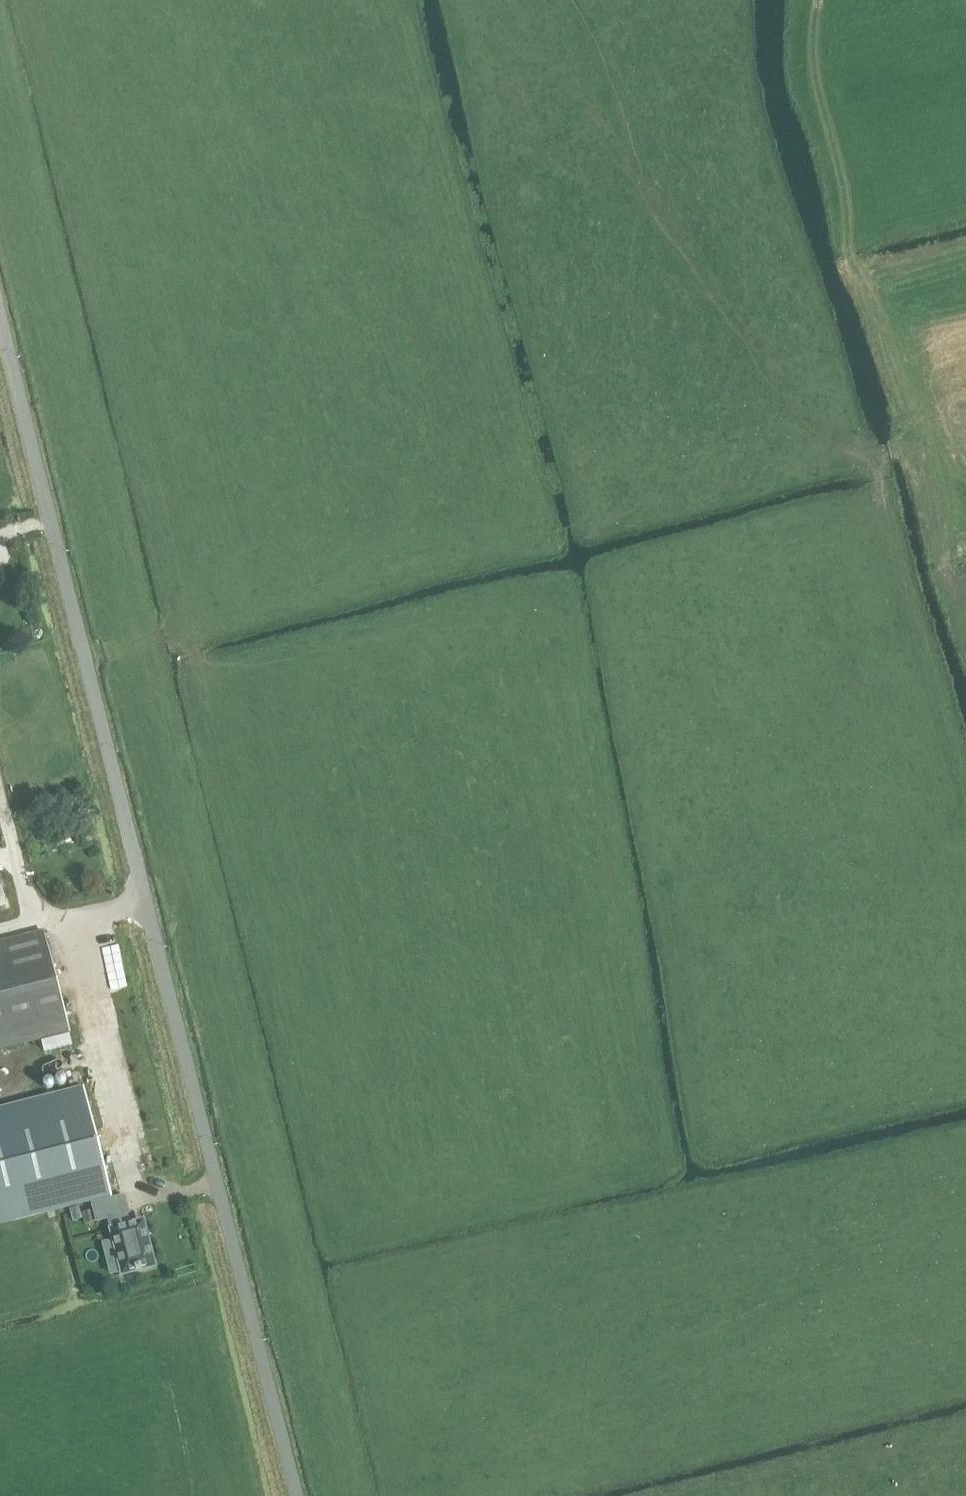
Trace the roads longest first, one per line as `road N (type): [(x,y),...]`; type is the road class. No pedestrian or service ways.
road 1 (unclassified): [(0,314),(297,1495)]
road 2 (track): [(887,519),(872,457),(920,443),(920,430),(865,266),(819,72),(821,0)]
road 3 (track): [(0,931),(148,905)]

